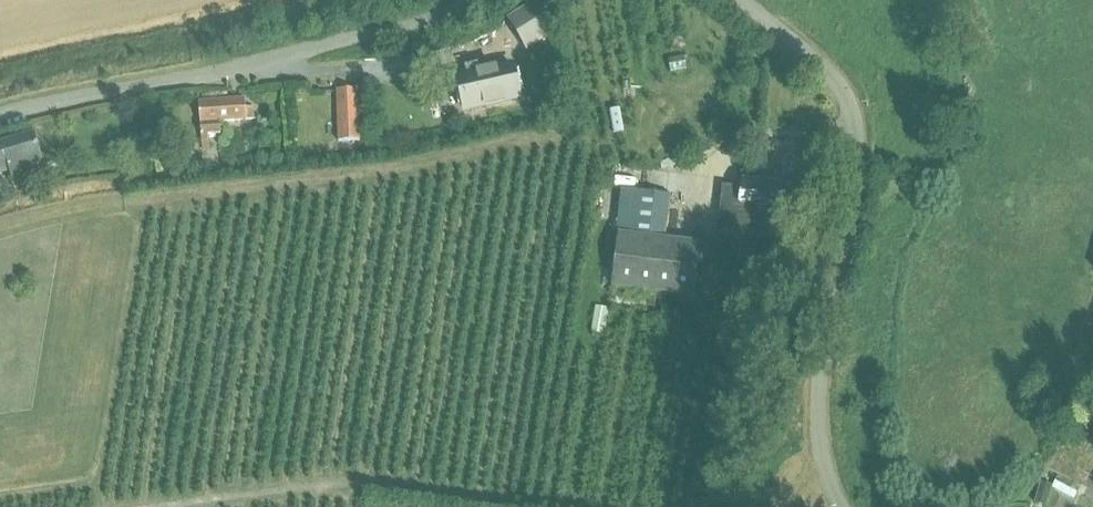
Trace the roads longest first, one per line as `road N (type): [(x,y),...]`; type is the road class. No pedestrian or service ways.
road 1 (unclassified): [(738,0),(822,64),(843,98),(856,147),(815,393),(829,481),(843,506)]
road 2 (unclassified): [(0,114),(279,60),(460,0)]

